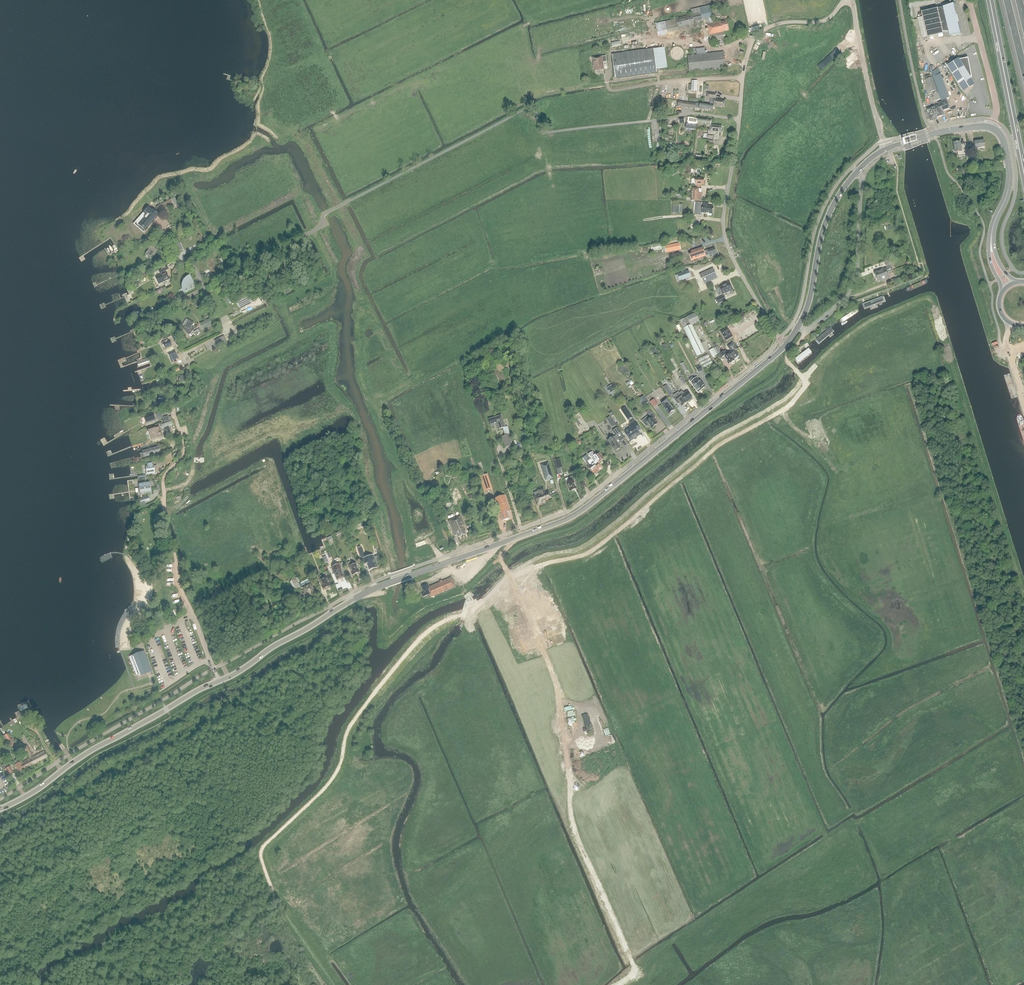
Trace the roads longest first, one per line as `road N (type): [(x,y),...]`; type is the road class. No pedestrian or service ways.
road 1 (secondary): [(0,809),(363,595),(584,510),(786,344)]
road 2 (unclassified): [(739,119),(690,114),(549,132),(527,109),(203,286)]
road 3 (track): [(803,378),(868,321),(931,300),(1023,594)]
road 4 (track): [(508,574),(569,716),(572,823),(635,969),(616,984)]
road 5 (track): [(510,577),(591,551),(720,444),(793,403),(806,385),(798,373)]
road 6 (track): [(803,378),(788,398),(716,437),(585,546),(508,574)]
road 7 (unclassified): [(786,344),(726,240),(739,119)]
road 8 (track): [(175,555),(163,482),(182,456),(173,399),(190,386),(190,368)]
road 9 (unclassified): [(739,119),(757,35),(780,23),(825,21),(848,0)]
road 10 (residential): [(799,328),(812,325),(854,284),(859,170)]
road 11 (secondary): [(799,328),(830,214),(859,170)]
road 12 (motorway): [(992,0),(1023,166)]
road 13 (unclassified): [(888,148),(852,0)]
road 14 (unclassified): [(992,127),(996,104),(969,0)]

